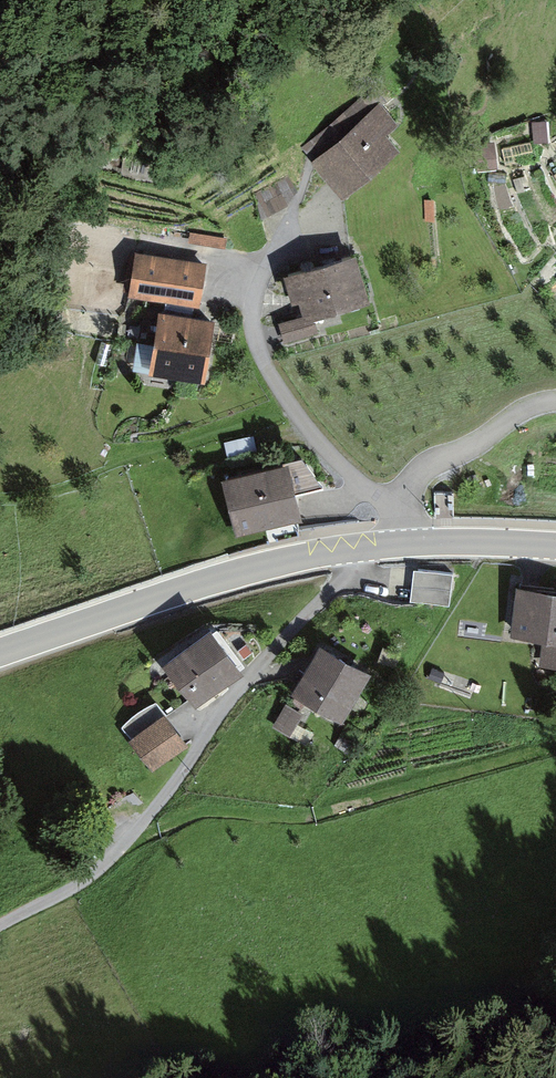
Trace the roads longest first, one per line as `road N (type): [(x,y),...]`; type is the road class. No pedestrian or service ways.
road 1 (track): [(373,547),(236,696),(174,795),(99,871),(0,927)]
road 2 (tertiary): [(0,652),(269,565),(406,543)]
road 3 (residential): [(402,506),(324,442),(267,353),(258,314),(265,280),(314,224)]
road 4 (residential): [(402,506),(431,465),(555,400)]
road 5 (tertiary): [(406,543),(555,548)]

